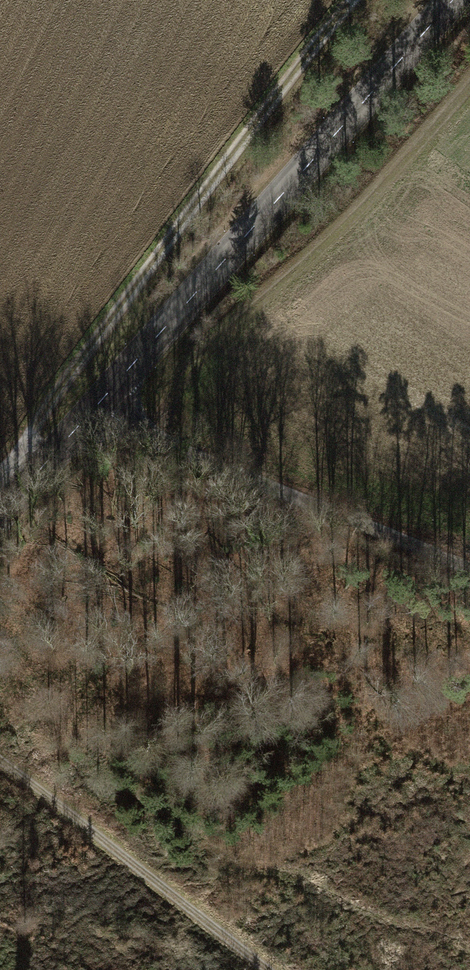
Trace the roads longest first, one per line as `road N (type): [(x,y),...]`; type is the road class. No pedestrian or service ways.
road 1 (tertiary): [(452,0),(0,515)]
road 2 (track): [(354,0),(56,398),(32,441),(25,488)]
road 3 (track): [(174,445),(170,408),(183,374),(342,231),(469,94)]
road 4 (track): [(469,577),(96,404)]
road 5 (track): [(268,969),(0,761)]

